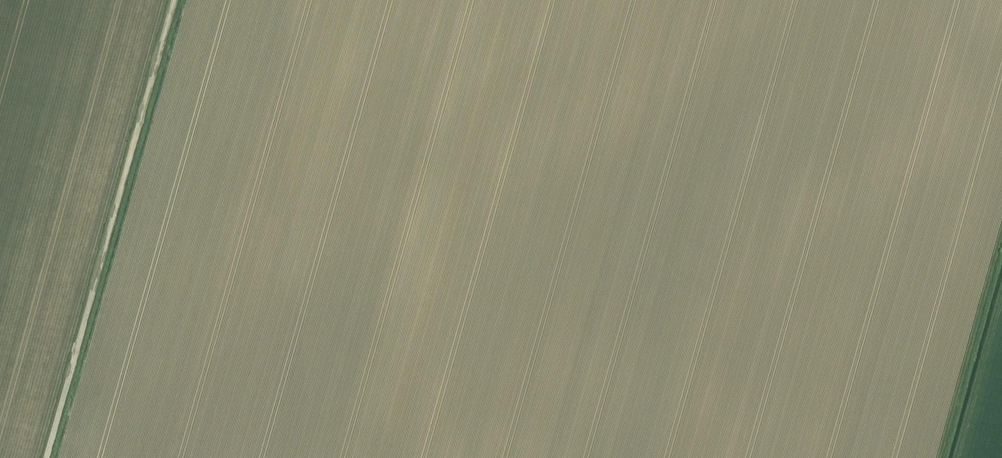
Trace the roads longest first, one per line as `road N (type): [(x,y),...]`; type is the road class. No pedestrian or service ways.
road 1 (track): [(174,0),(47,457)]

